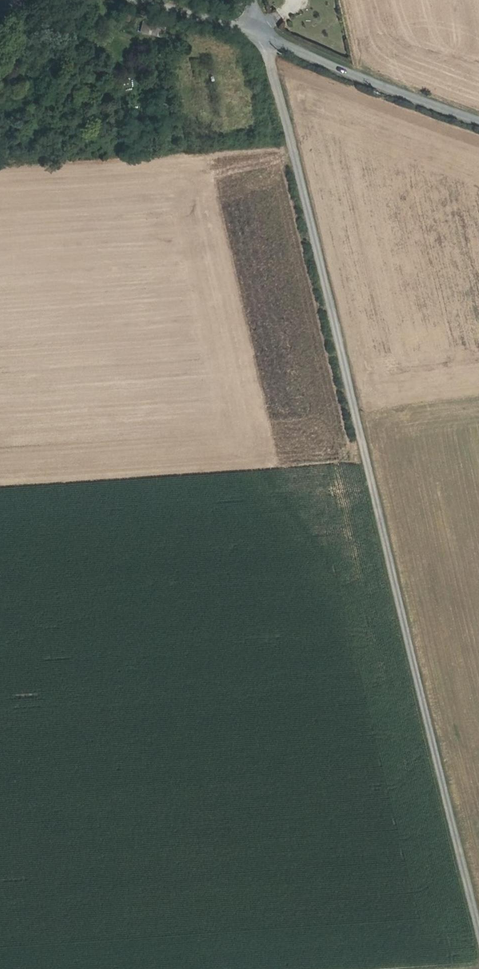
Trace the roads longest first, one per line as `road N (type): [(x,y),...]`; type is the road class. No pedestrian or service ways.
road 1 (track): [(263,38),(478,930)]
road 2 (unclassified): [(478,119),(263,38)]
road 3 (unclassified): [(263,38),(144,0)]

